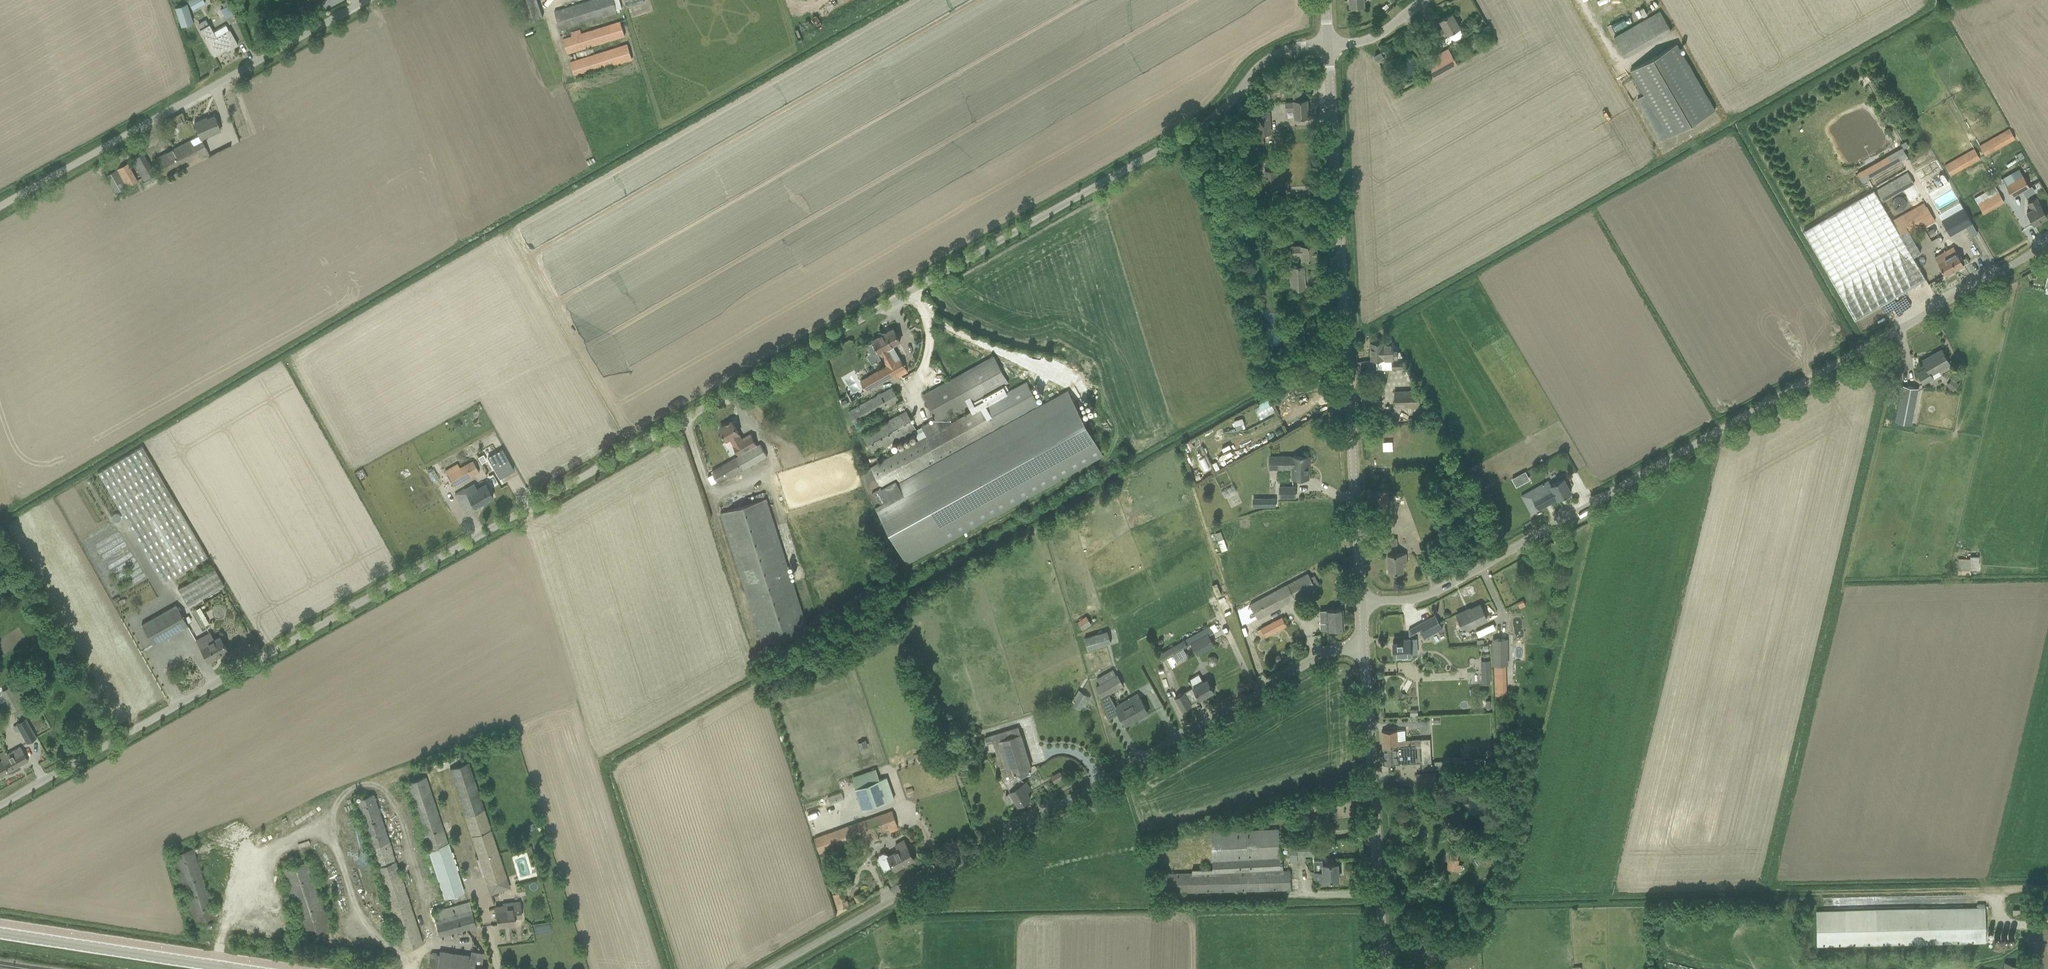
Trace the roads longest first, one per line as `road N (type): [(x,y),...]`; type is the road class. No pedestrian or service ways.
road 1 (unclassified): [(0,805),(1209,123),(1269,57),(1328,44)]
road 2 (unclassified): [(1361,602),(1438,592),(2047,244)]
road 3 (unclassified): [(771,968),(1320,657),(1364,650)]
road 4 (tertiary): [(1361,602),(1328,44)]
road 5 (unclassified): [(0,206),(366,0)]
road 6 (tertiary): [(1384,968),(1364,650)]
road 7 (tertiary): [(238,968),(0,933)]
road 8 (track): [(2047,924),(2007,922),(1997,891),(2047,890)]

